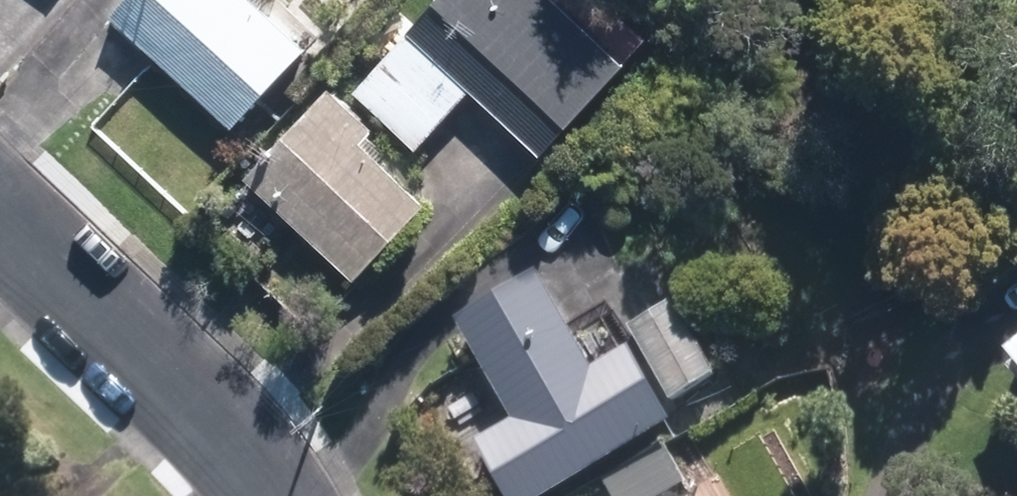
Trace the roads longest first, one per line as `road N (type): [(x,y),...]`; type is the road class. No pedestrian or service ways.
road 1 (residential): [(278,495),(200,402),(0,217)]

